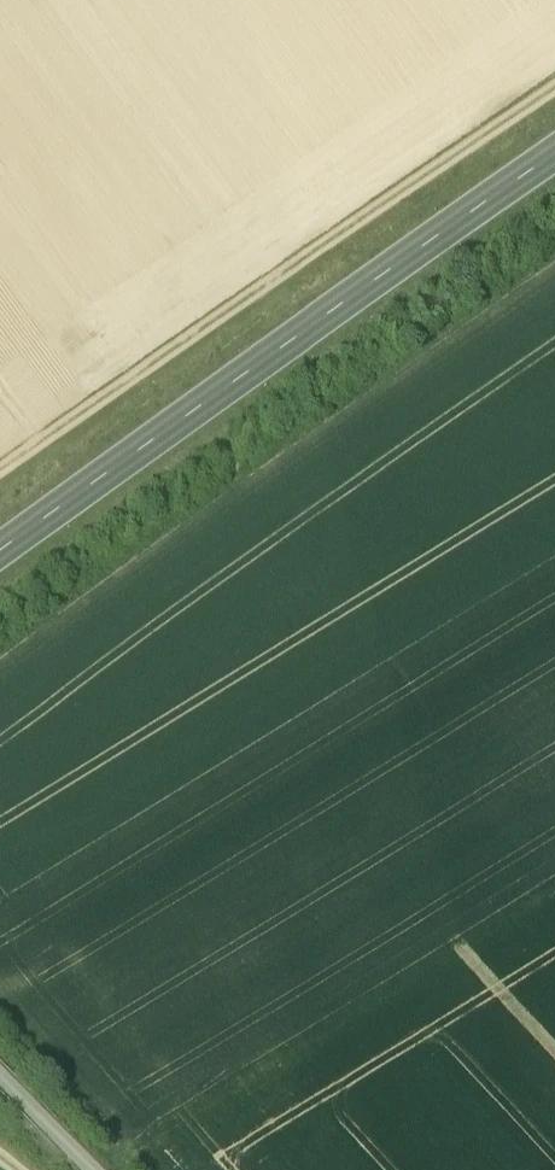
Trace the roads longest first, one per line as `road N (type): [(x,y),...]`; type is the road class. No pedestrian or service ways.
road 1 (primary): [(554,191),(0,582)]
road 2 (track): [(0,502),(554,122)]

